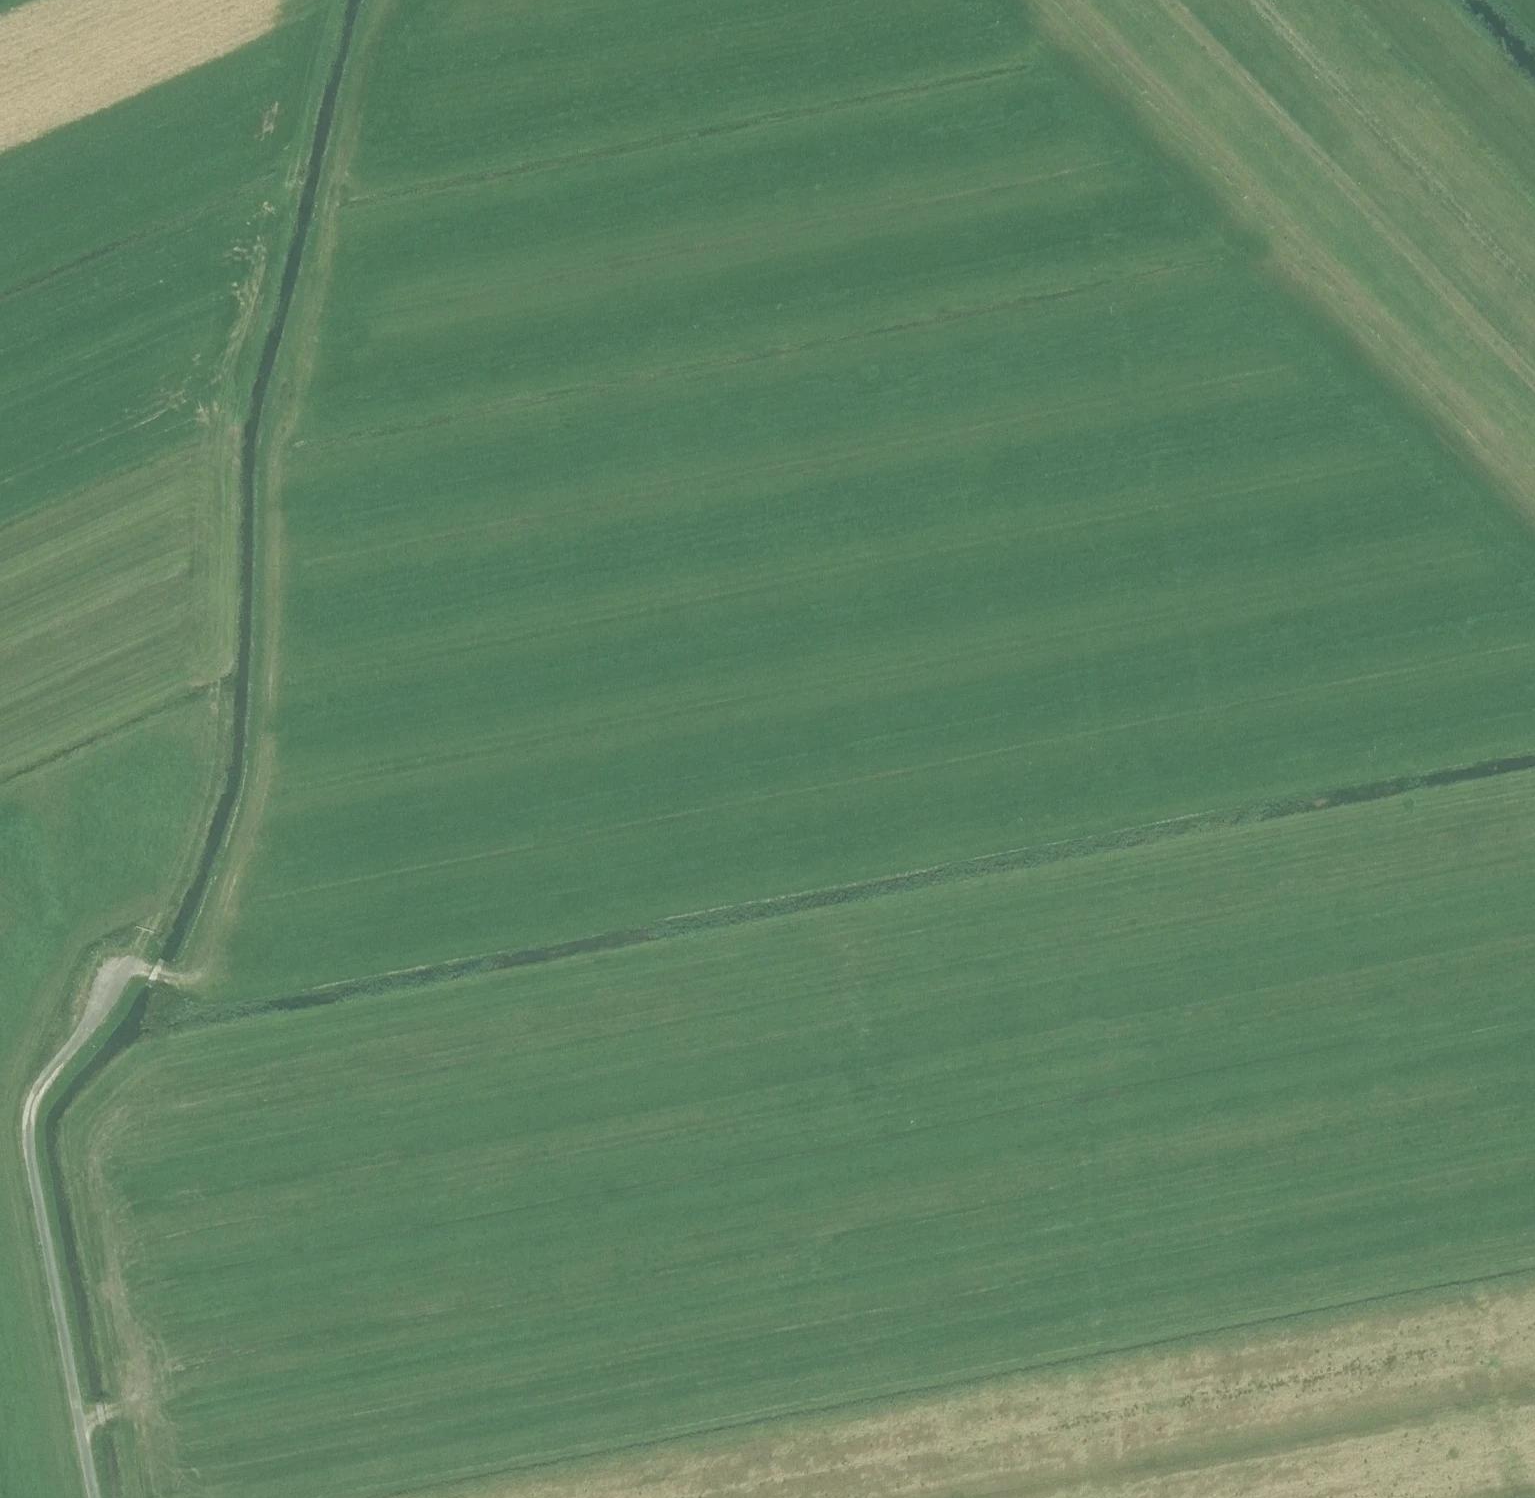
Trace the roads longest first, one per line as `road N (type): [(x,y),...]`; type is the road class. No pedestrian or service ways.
road 1 (track): [(1253,0),(1534,294)]

